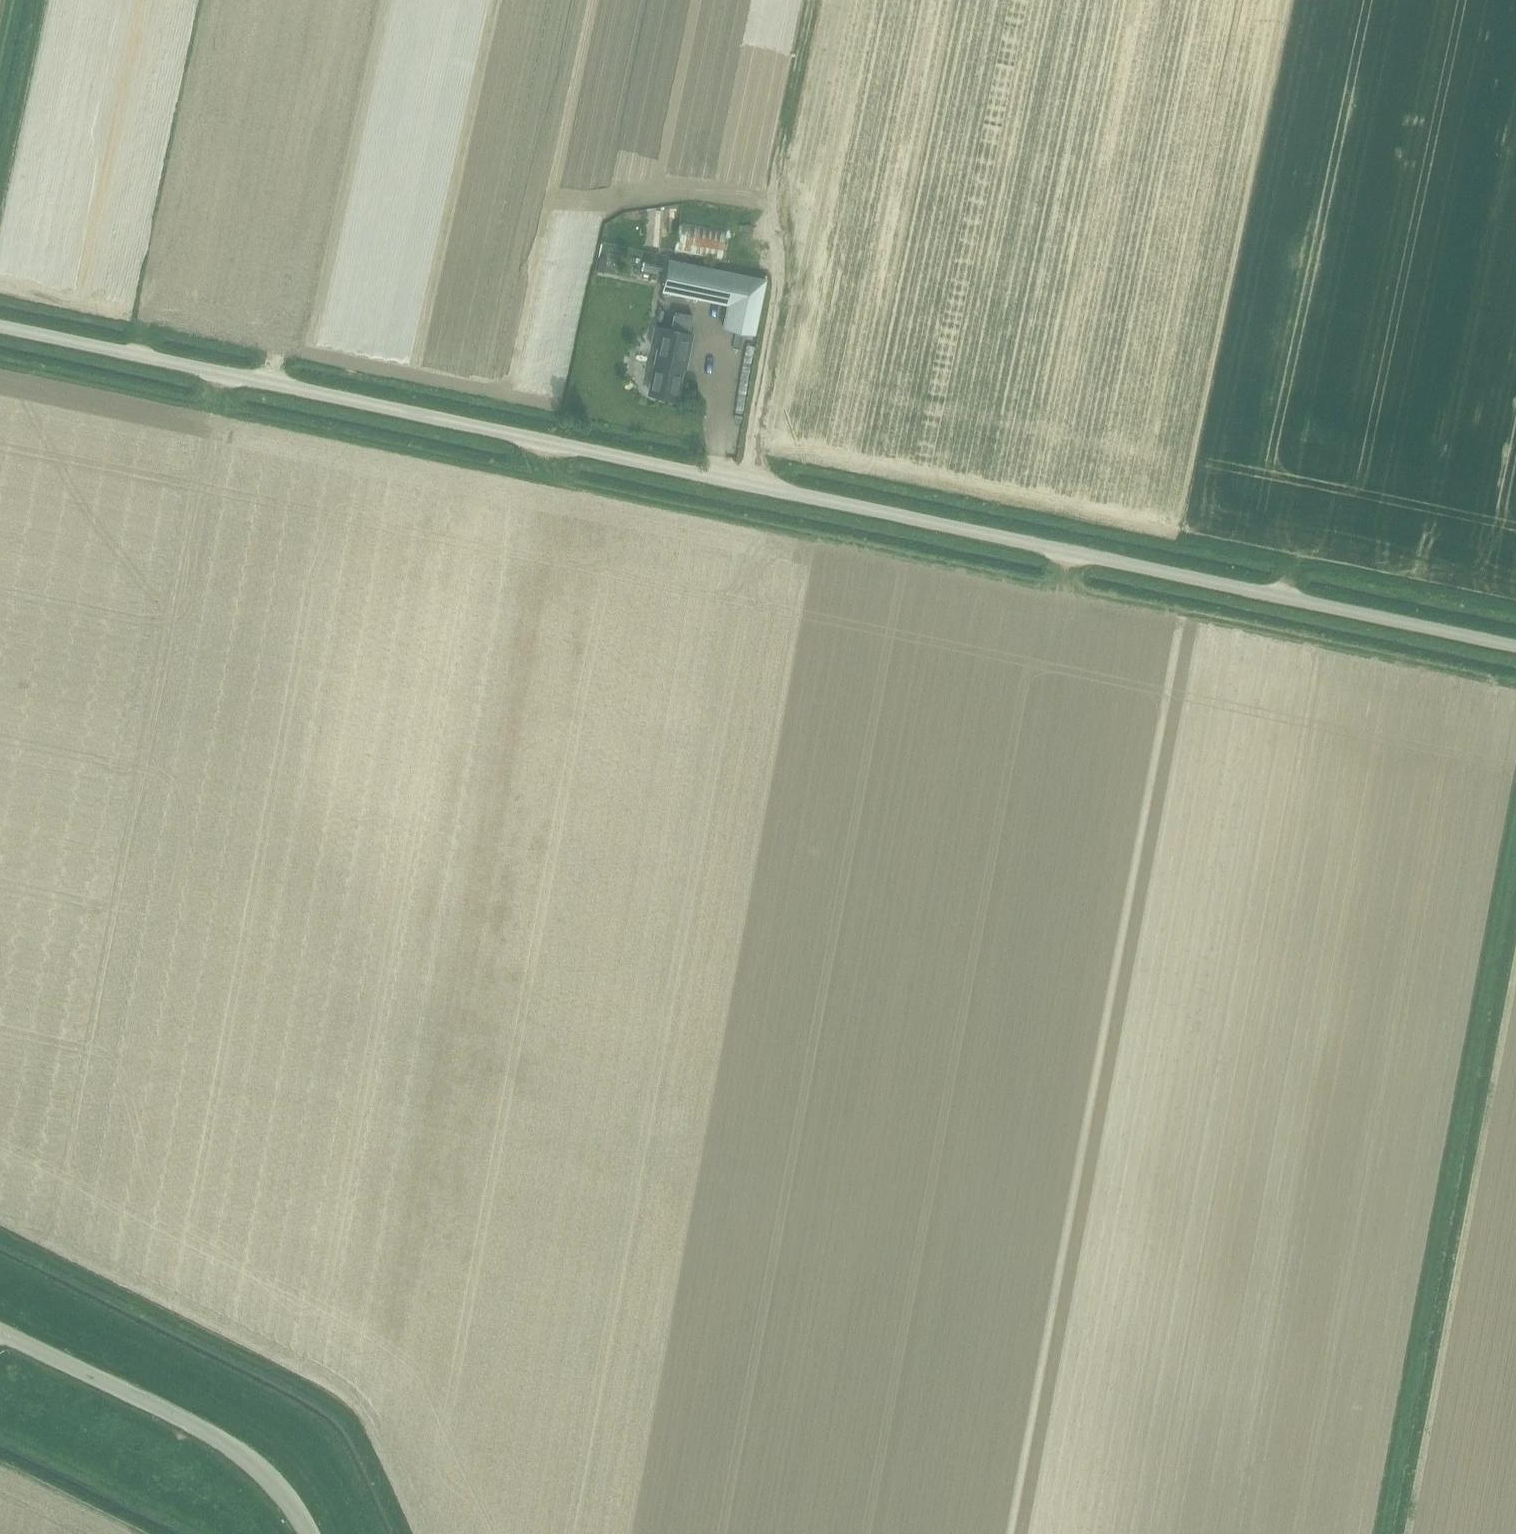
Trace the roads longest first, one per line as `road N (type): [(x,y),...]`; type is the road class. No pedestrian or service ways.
road 1 (unclassified): [(1515,646),(0,326)]
road 2 (unclassified): [(312,1533),(280,1489),(221,1441),(0,1331)]
road 3 (track): [(0,202),(42,0)]

